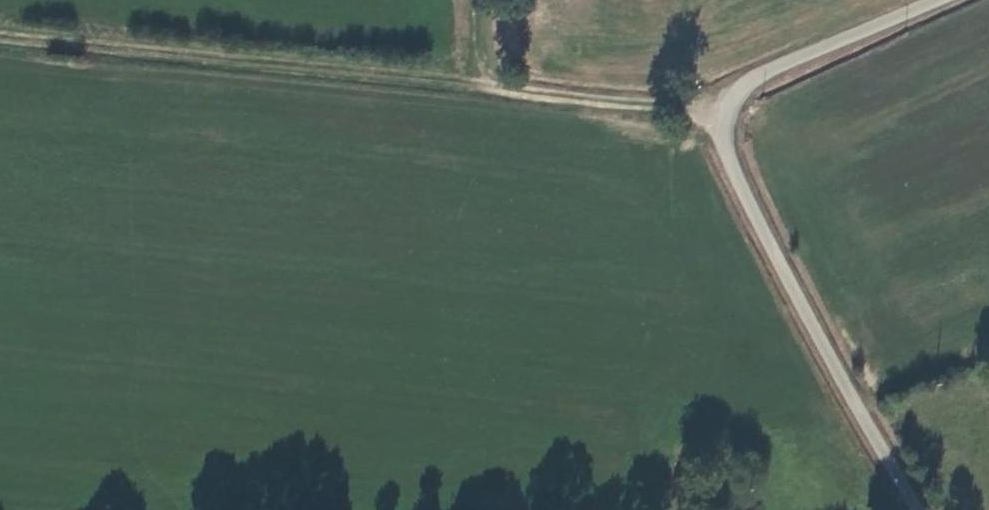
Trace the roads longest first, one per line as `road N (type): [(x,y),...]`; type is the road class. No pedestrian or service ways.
road 1 (unclassified): [(936,0),(749,83),(720,124),(740,181),(913,509)]

